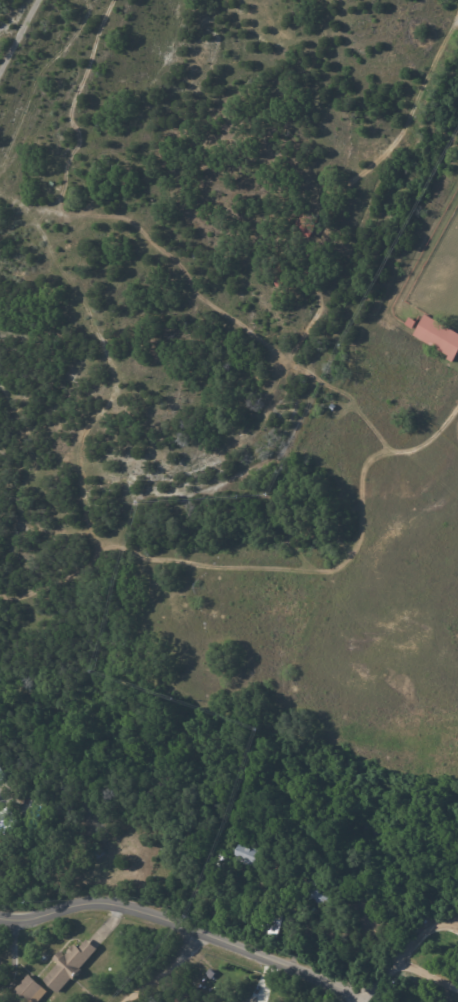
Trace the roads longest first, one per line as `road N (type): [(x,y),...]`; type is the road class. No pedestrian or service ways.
road 1 (residential): [(361,1000),(108,903),(0,918)]

